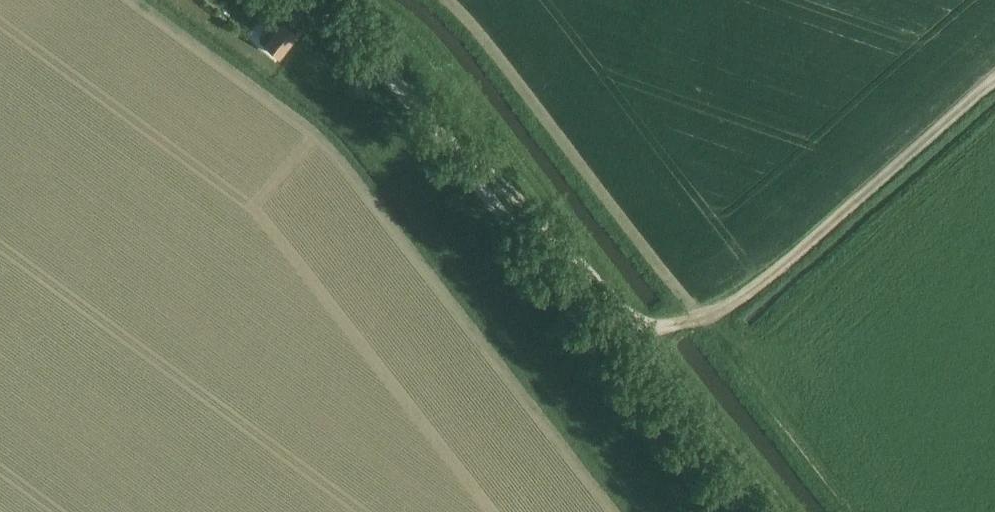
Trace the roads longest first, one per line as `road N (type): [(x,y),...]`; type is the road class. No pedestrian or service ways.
road 1 (unclassified): [(734,511),(404,95),(303,0)]

